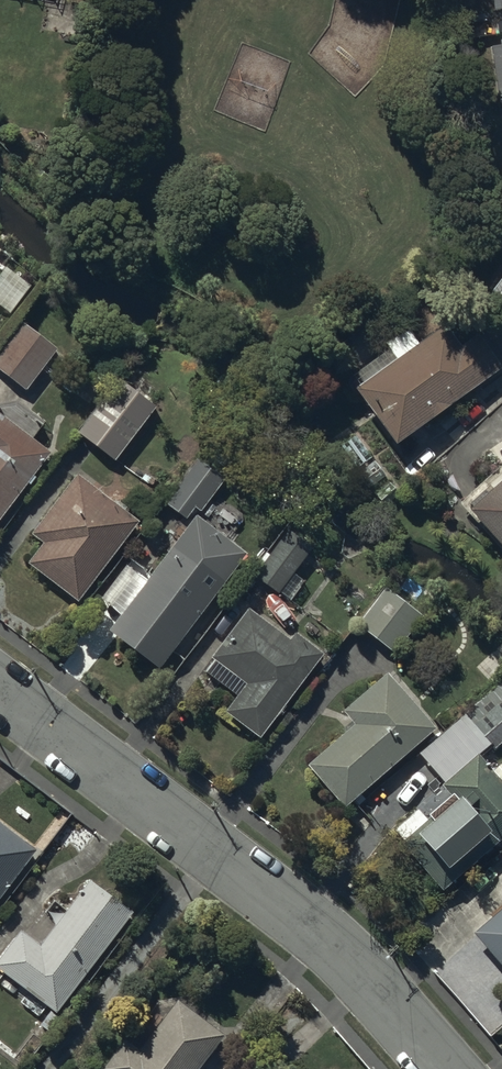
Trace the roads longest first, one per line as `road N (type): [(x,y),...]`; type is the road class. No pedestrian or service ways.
road 1 (residential): [(0,695),(360,975),(437,1068)]

